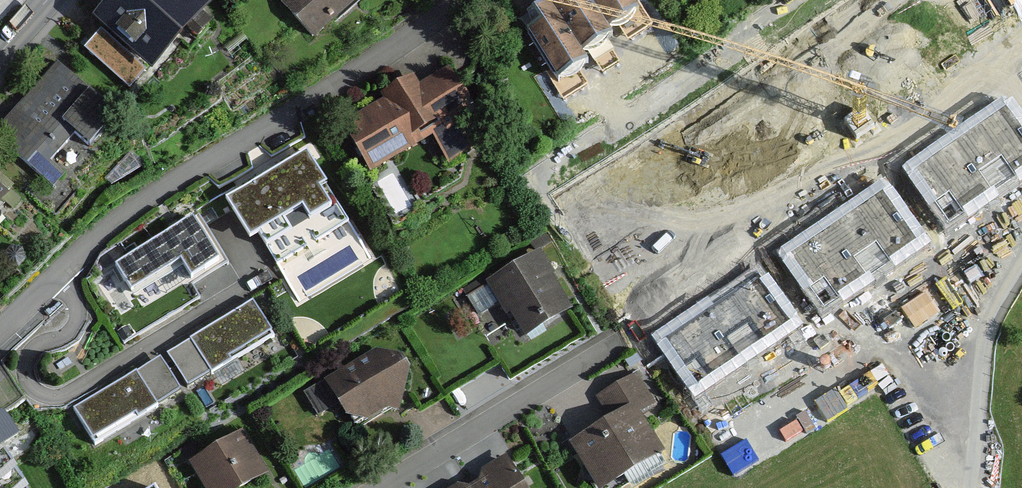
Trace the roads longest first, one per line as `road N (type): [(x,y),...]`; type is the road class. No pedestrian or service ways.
road 1 (residential): [(461,0),(131,205),(58,273)]
road 2 (residential): [(58,273),(76,302),(76,323),(31,353),(26,368),(35,390),(51,394),(72,393),(255,282)]
road 3 (residential): [(375,487),(622,339)]

